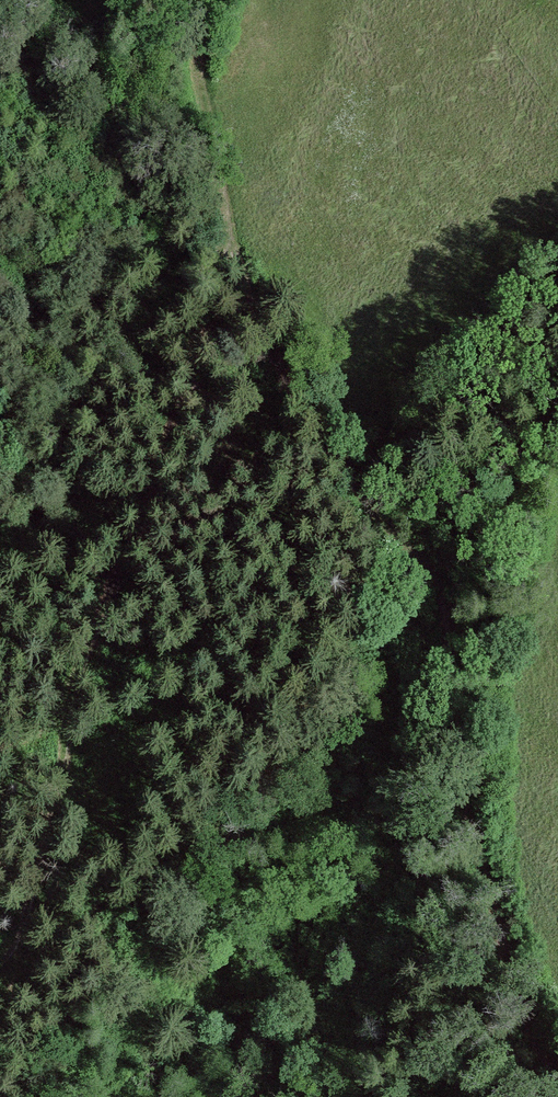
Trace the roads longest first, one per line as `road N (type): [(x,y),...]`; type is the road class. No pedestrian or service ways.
road 1 (track): [(557,1078),(482,876),(438,575),(363,498),(254,312),(227,222),(193,0)]
road 2 (track): [(227,222),(203,337),(72,718),(26,935),(0,969)]

